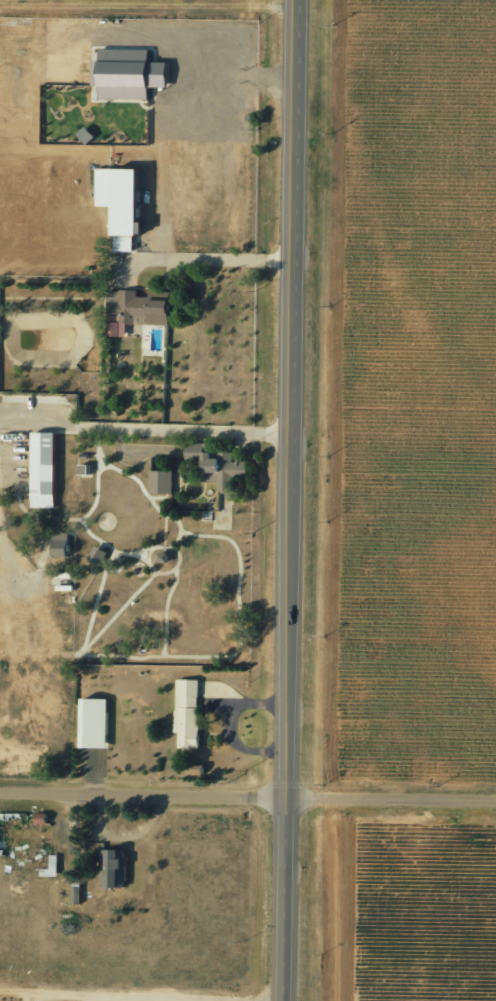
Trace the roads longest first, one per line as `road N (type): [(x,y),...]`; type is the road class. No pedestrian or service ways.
road 1 (primary): [(290,1000),(306,0)]
road 2 (residential): [(294,798),(0,795)]
road 3 (residential): [(495,800),(294,798)]

